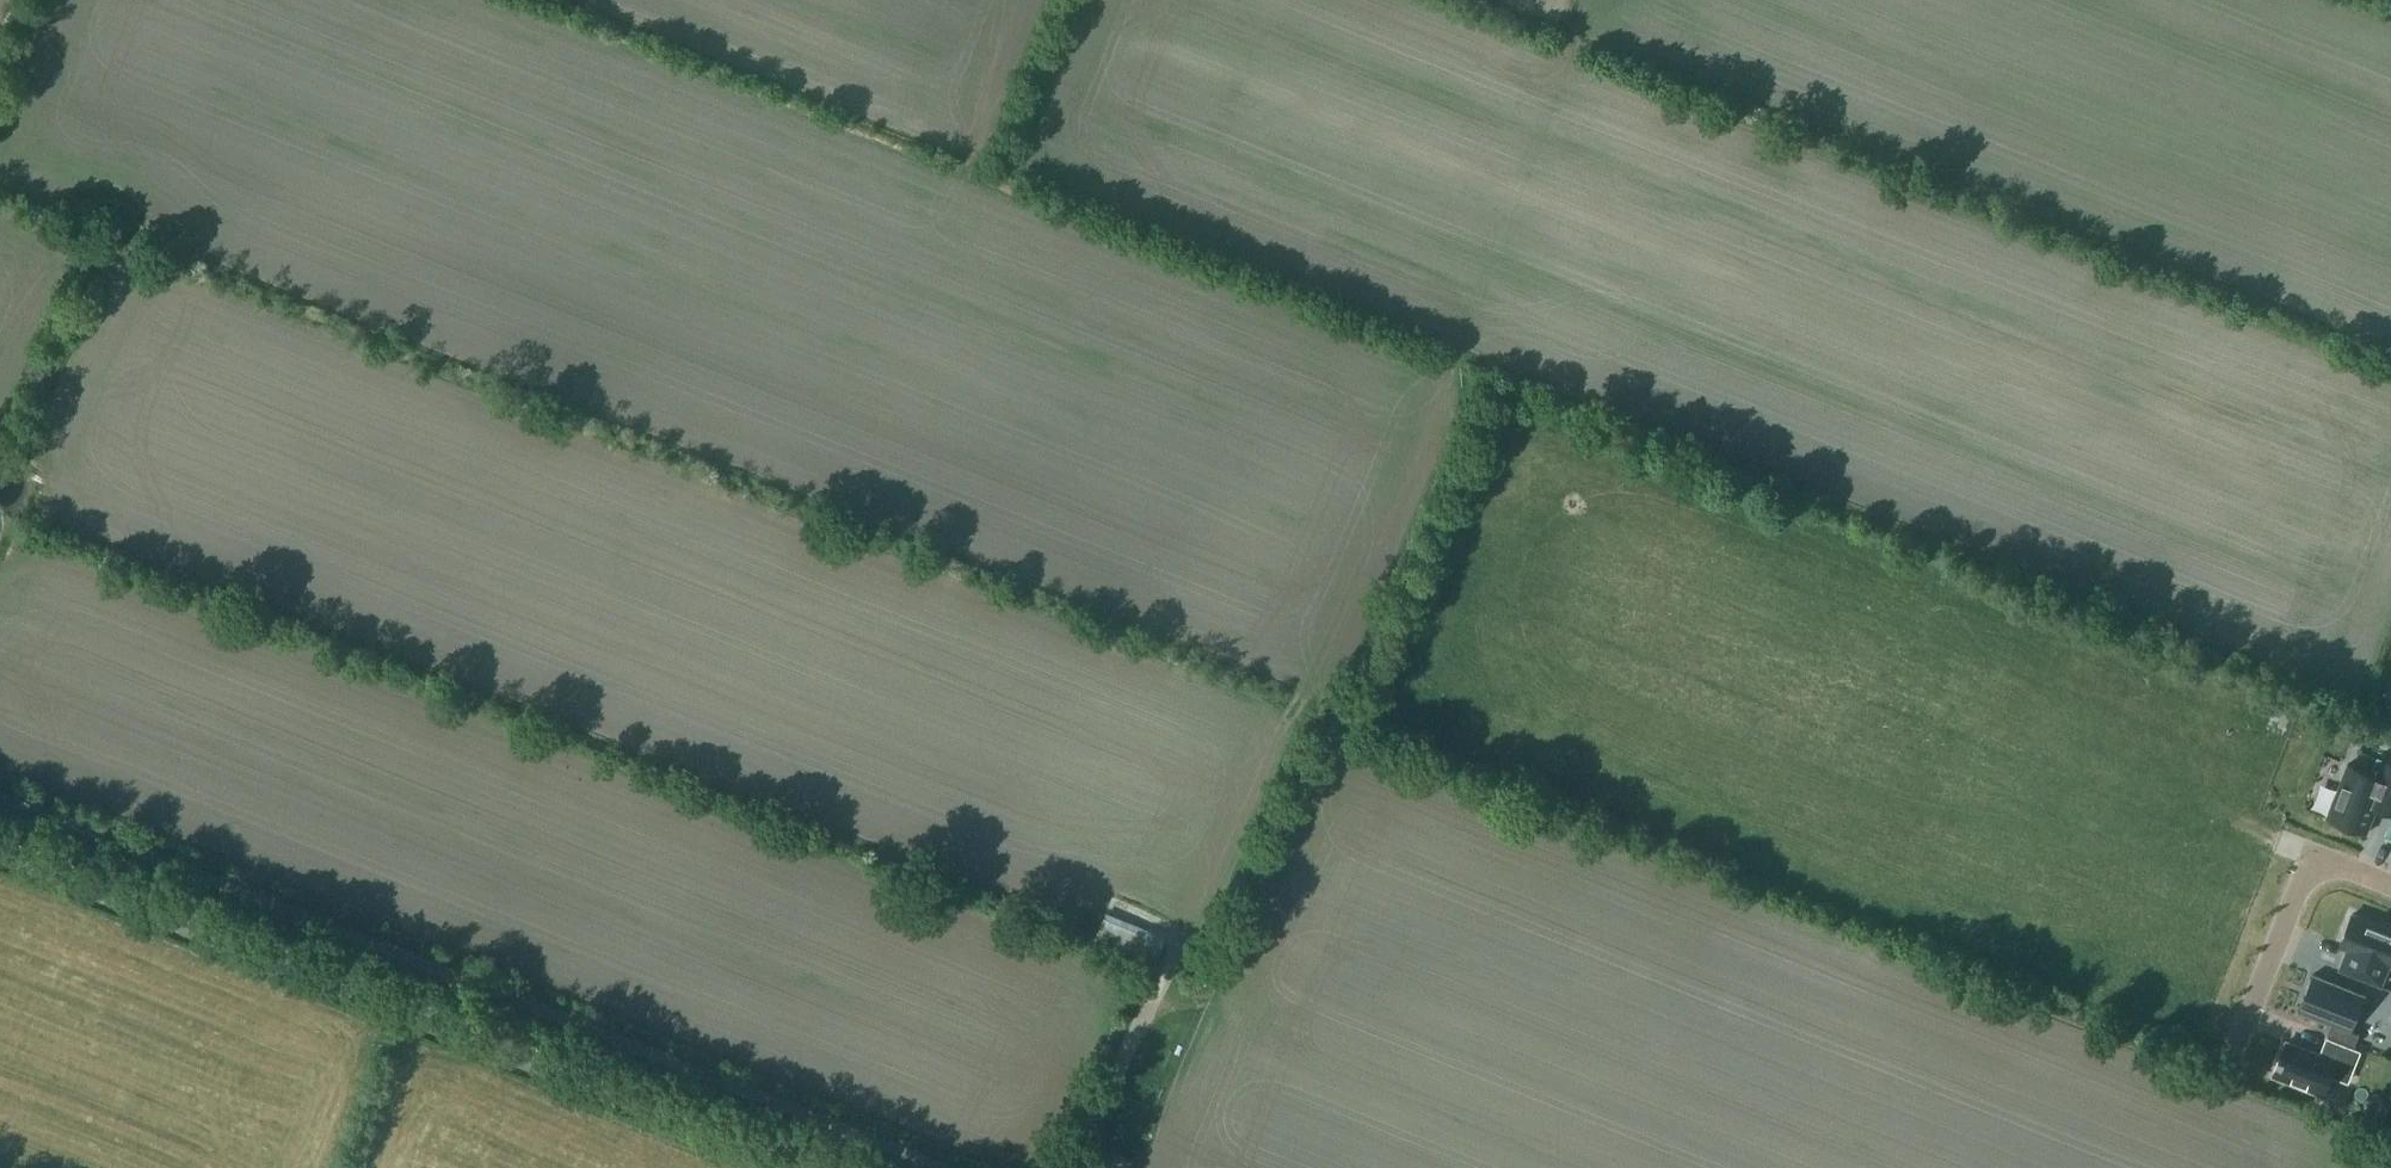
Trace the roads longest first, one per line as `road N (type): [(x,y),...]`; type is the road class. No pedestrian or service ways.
road 1 (tertiary): [(800,1167),(0,852)]
road 2 (residential): [(2240,1039),(2311,856),(2390,887)]

